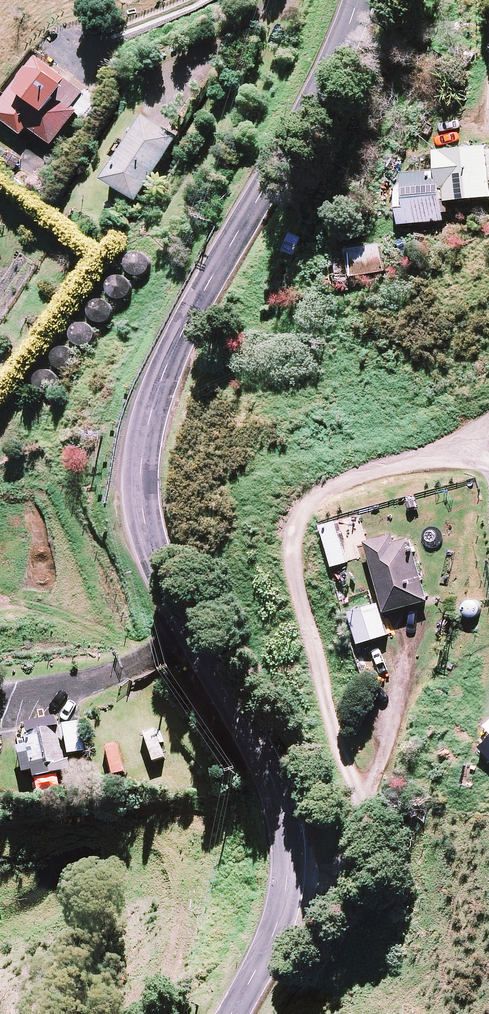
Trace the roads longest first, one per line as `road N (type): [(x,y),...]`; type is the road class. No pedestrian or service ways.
road 1 (tertiary): [(360,0),(177,342),(139,458),(139,508),(153,555),(273,776),(288,837),(284,903),(228,1013)]
road 2 (track): [(488,437),(347,478),(299,516),(293,567),(327,721),(361,800),(345,855),(284,903)]
road 3 (track): [(207,659),(0,787)]

